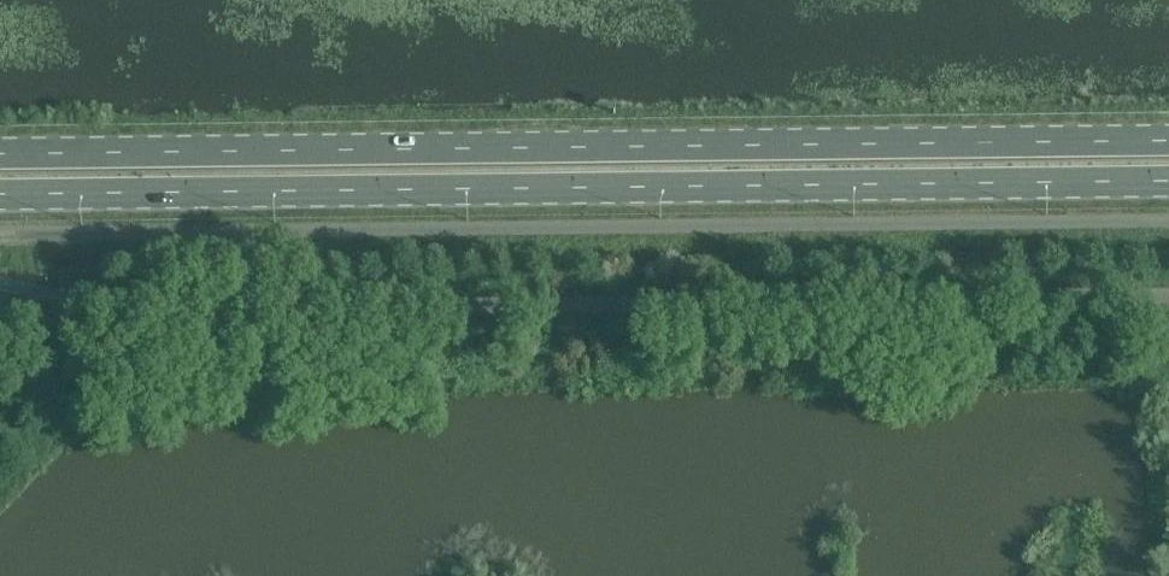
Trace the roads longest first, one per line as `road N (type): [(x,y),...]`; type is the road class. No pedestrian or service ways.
road 1 (primary): [(0,194),(1168,181)]
road 2 (primary): [(1168,140),(0,153)]

